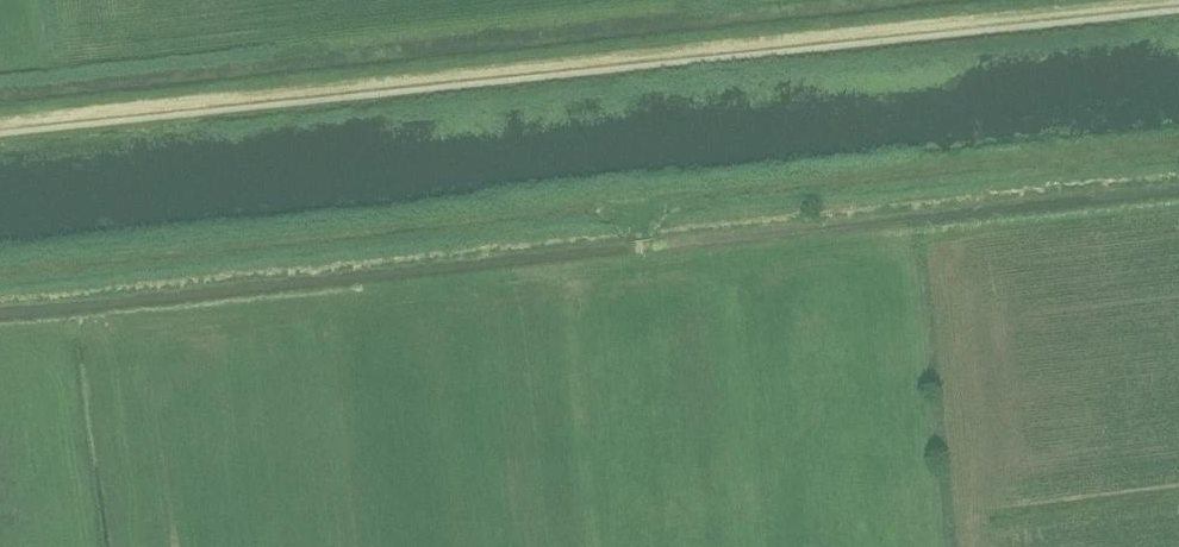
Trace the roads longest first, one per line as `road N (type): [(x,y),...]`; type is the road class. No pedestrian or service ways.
road 1 (track): [(0,125),(1178,2)]

